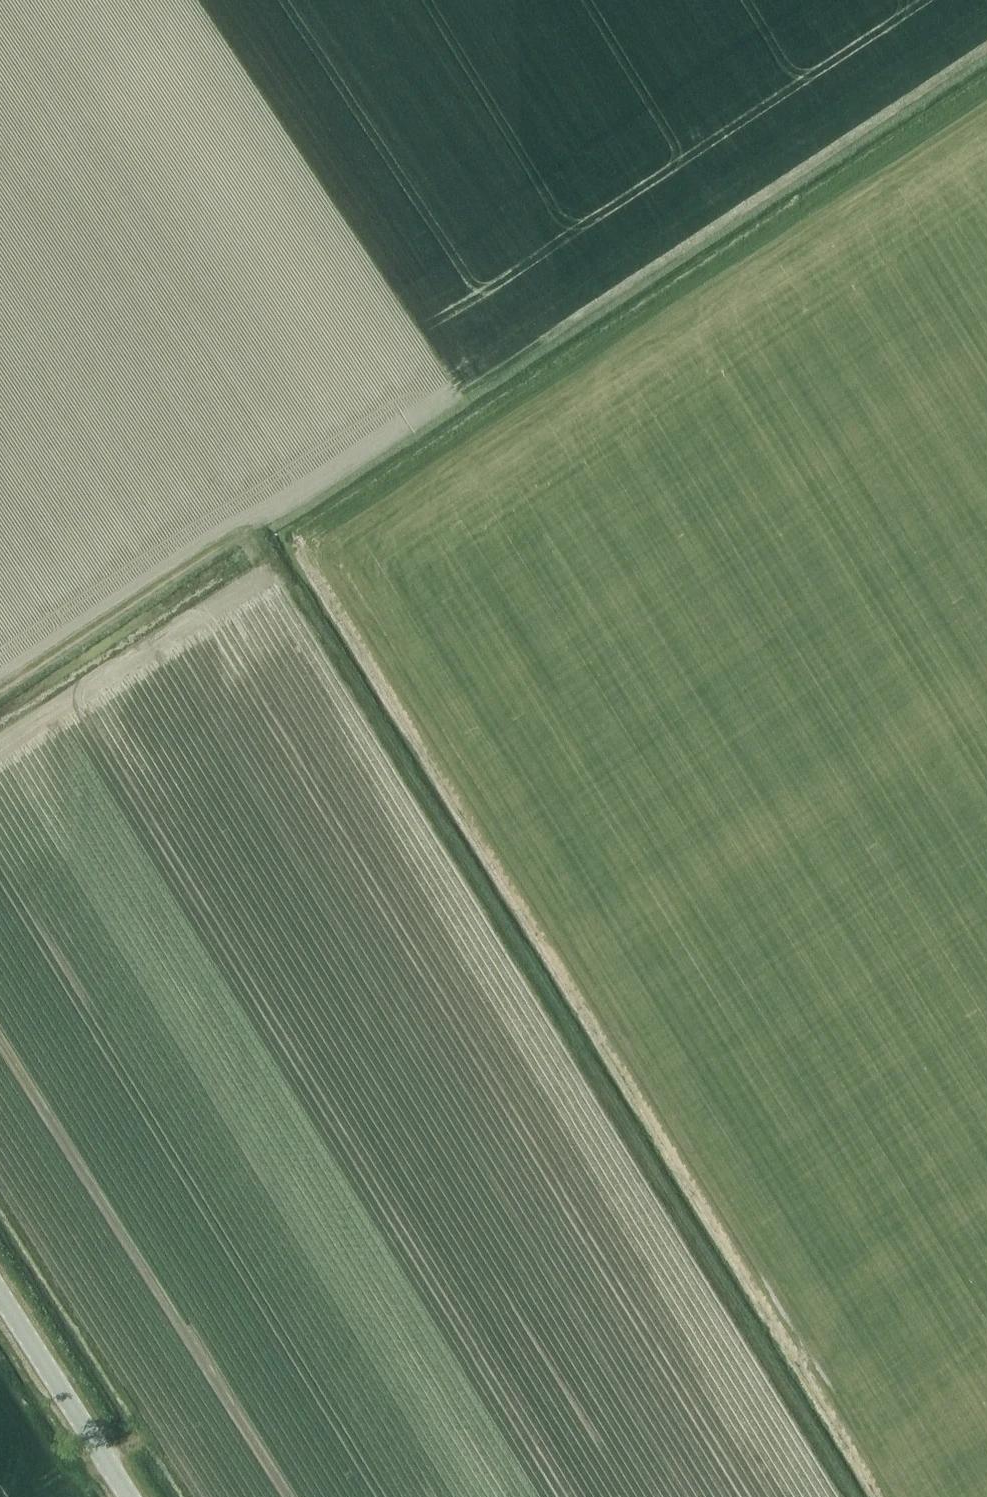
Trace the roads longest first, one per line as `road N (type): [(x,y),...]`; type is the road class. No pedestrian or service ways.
road 1 (unclassified): [(129,1496),(0,1290)]

